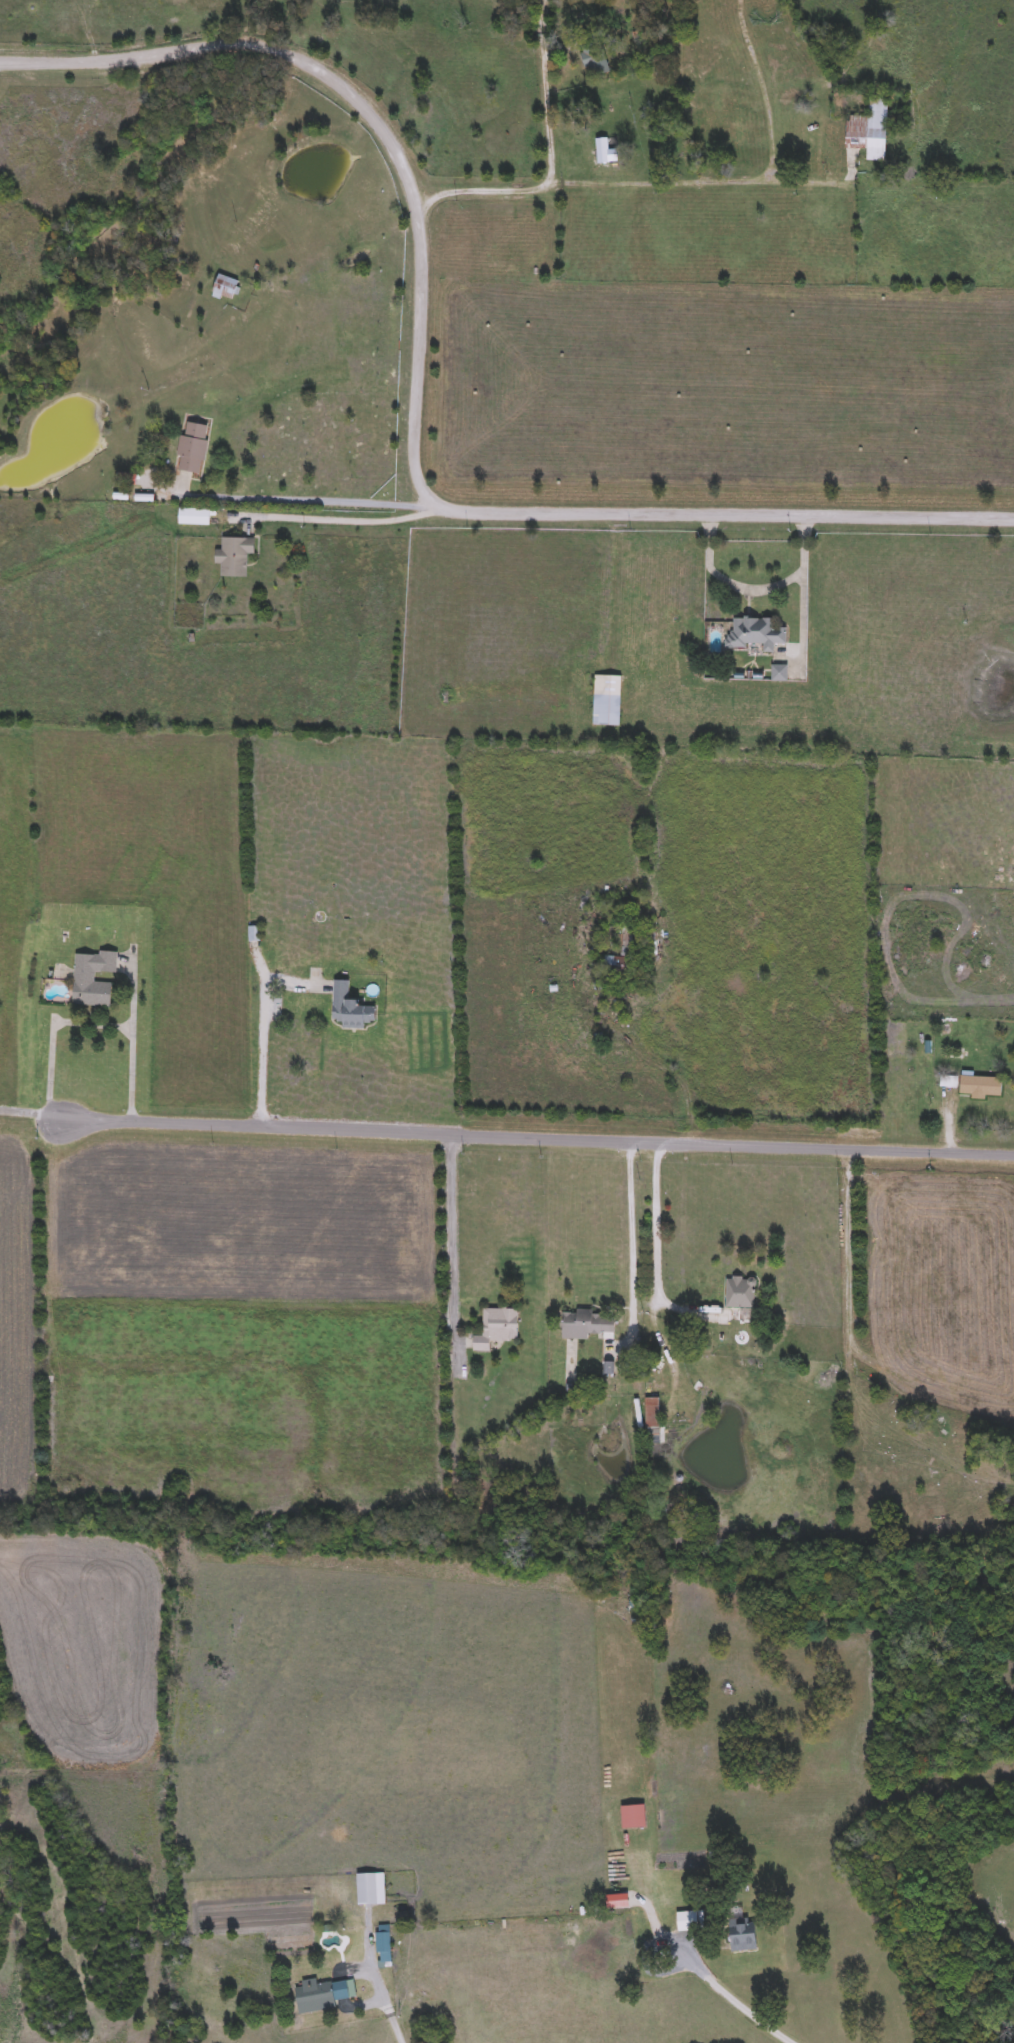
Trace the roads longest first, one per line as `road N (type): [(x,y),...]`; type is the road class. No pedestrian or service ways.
road 1 (residential): [(1013,521),(480,515),(437,506),(413,459),(416,210),(391,145),(361,106),(299,62),(253,47),(77,65),(0,63)]
road 2 (residential): [(0,1114),(1013,1151)]

